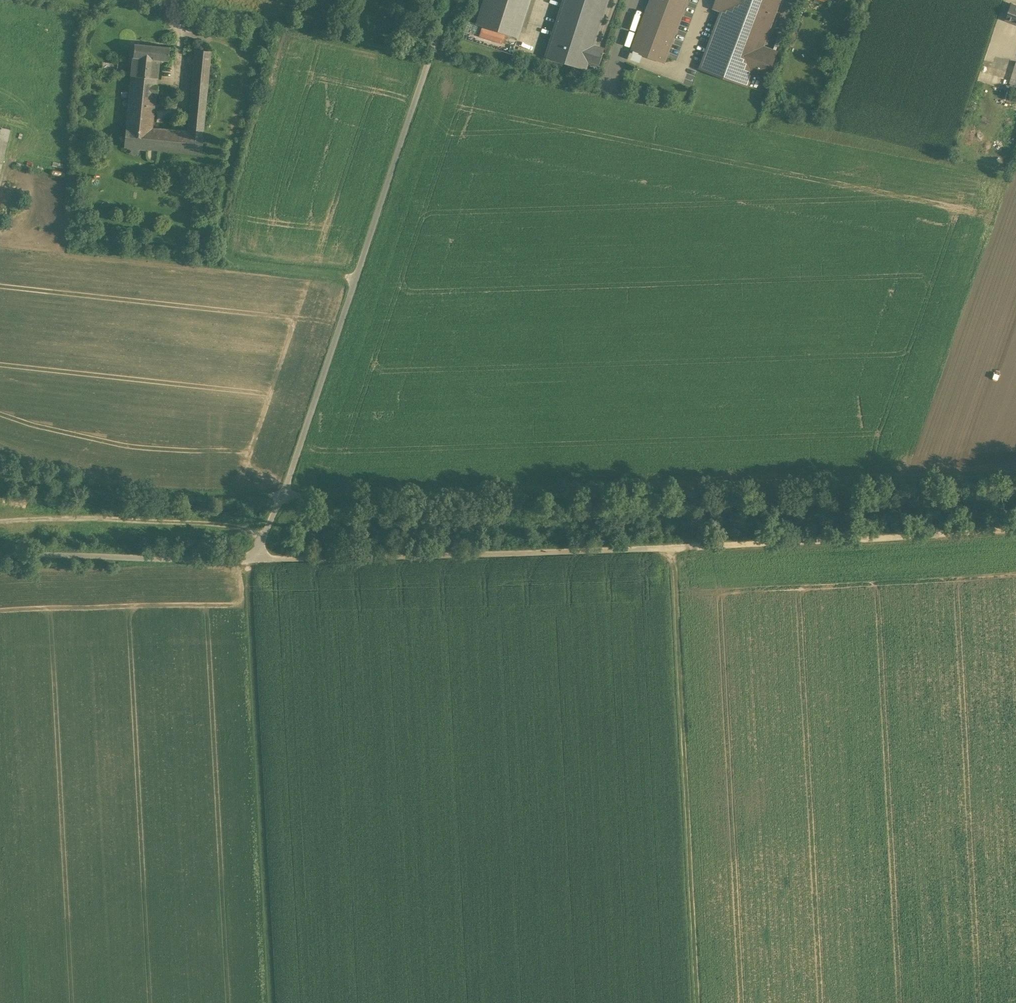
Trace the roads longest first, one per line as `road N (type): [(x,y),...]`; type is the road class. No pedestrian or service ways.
road 1 (track): [(448,0),(283,495),(254,559),(275,1002)]
road 2 (track): [(0,472),(112,489),(324,496),(1015,471)]
road 3 (track): [(0,555),(254,559),(1015,529)]
road 4 (track): [(673,548),(697,1002)]
road 5 (track): [(212,40),(233,46),(242,65),(223,249),(240,264),(355,278)]

